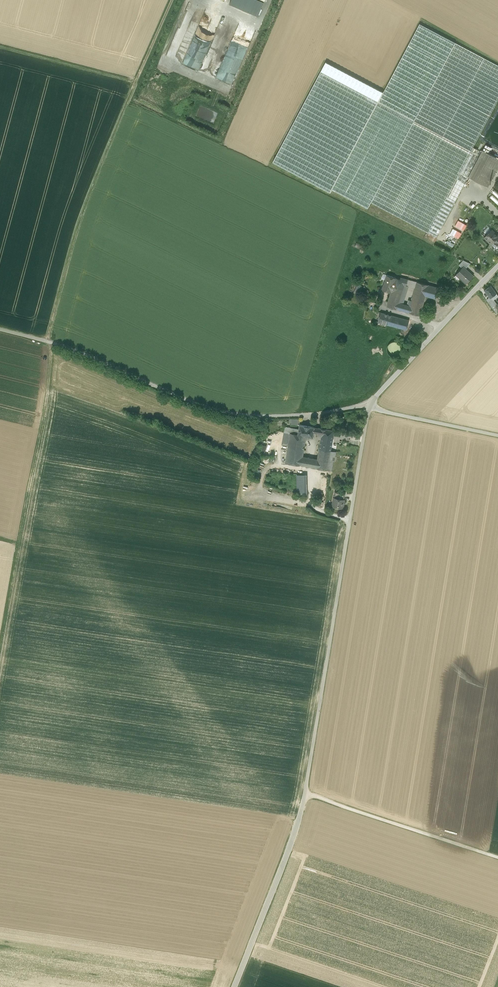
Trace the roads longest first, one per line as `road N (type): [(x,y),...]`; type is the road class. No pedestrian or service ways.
road 1 (unclassified): [(368,407),(299,821),(234,986)]
road 2 (unclassified): [(368,407),(265,417),(218,411),(0,329)]
road 3 (track): [(50,342),(79,222),(172,0)]
road 4 (track): [(497,858),(305,795)]
road 5 (unclassified): [(497,266),(368,407)]
road 6 (track): [(136,82),(0,47)]
road 7 (track): [(497,436),(368,407)]

